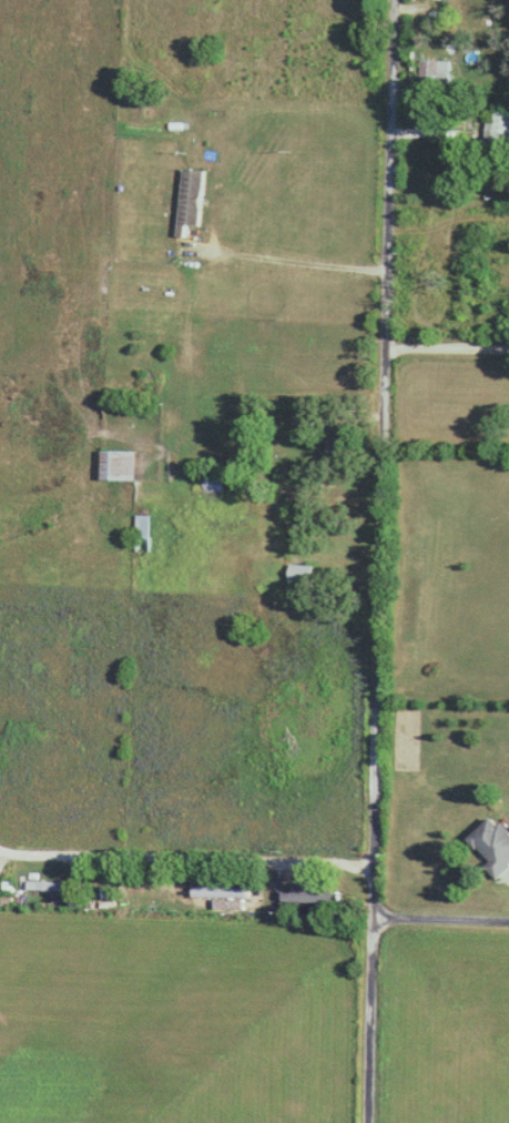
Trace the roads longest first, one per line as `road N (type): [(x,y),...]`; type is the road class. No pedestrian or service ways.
road 1 (residential): [(372,1122),(398,0)]
road 2 (residential): [(378,873),(345,861),(13,862),(0,855)]
road 3 (residential): [(508,924),(377,920)]

